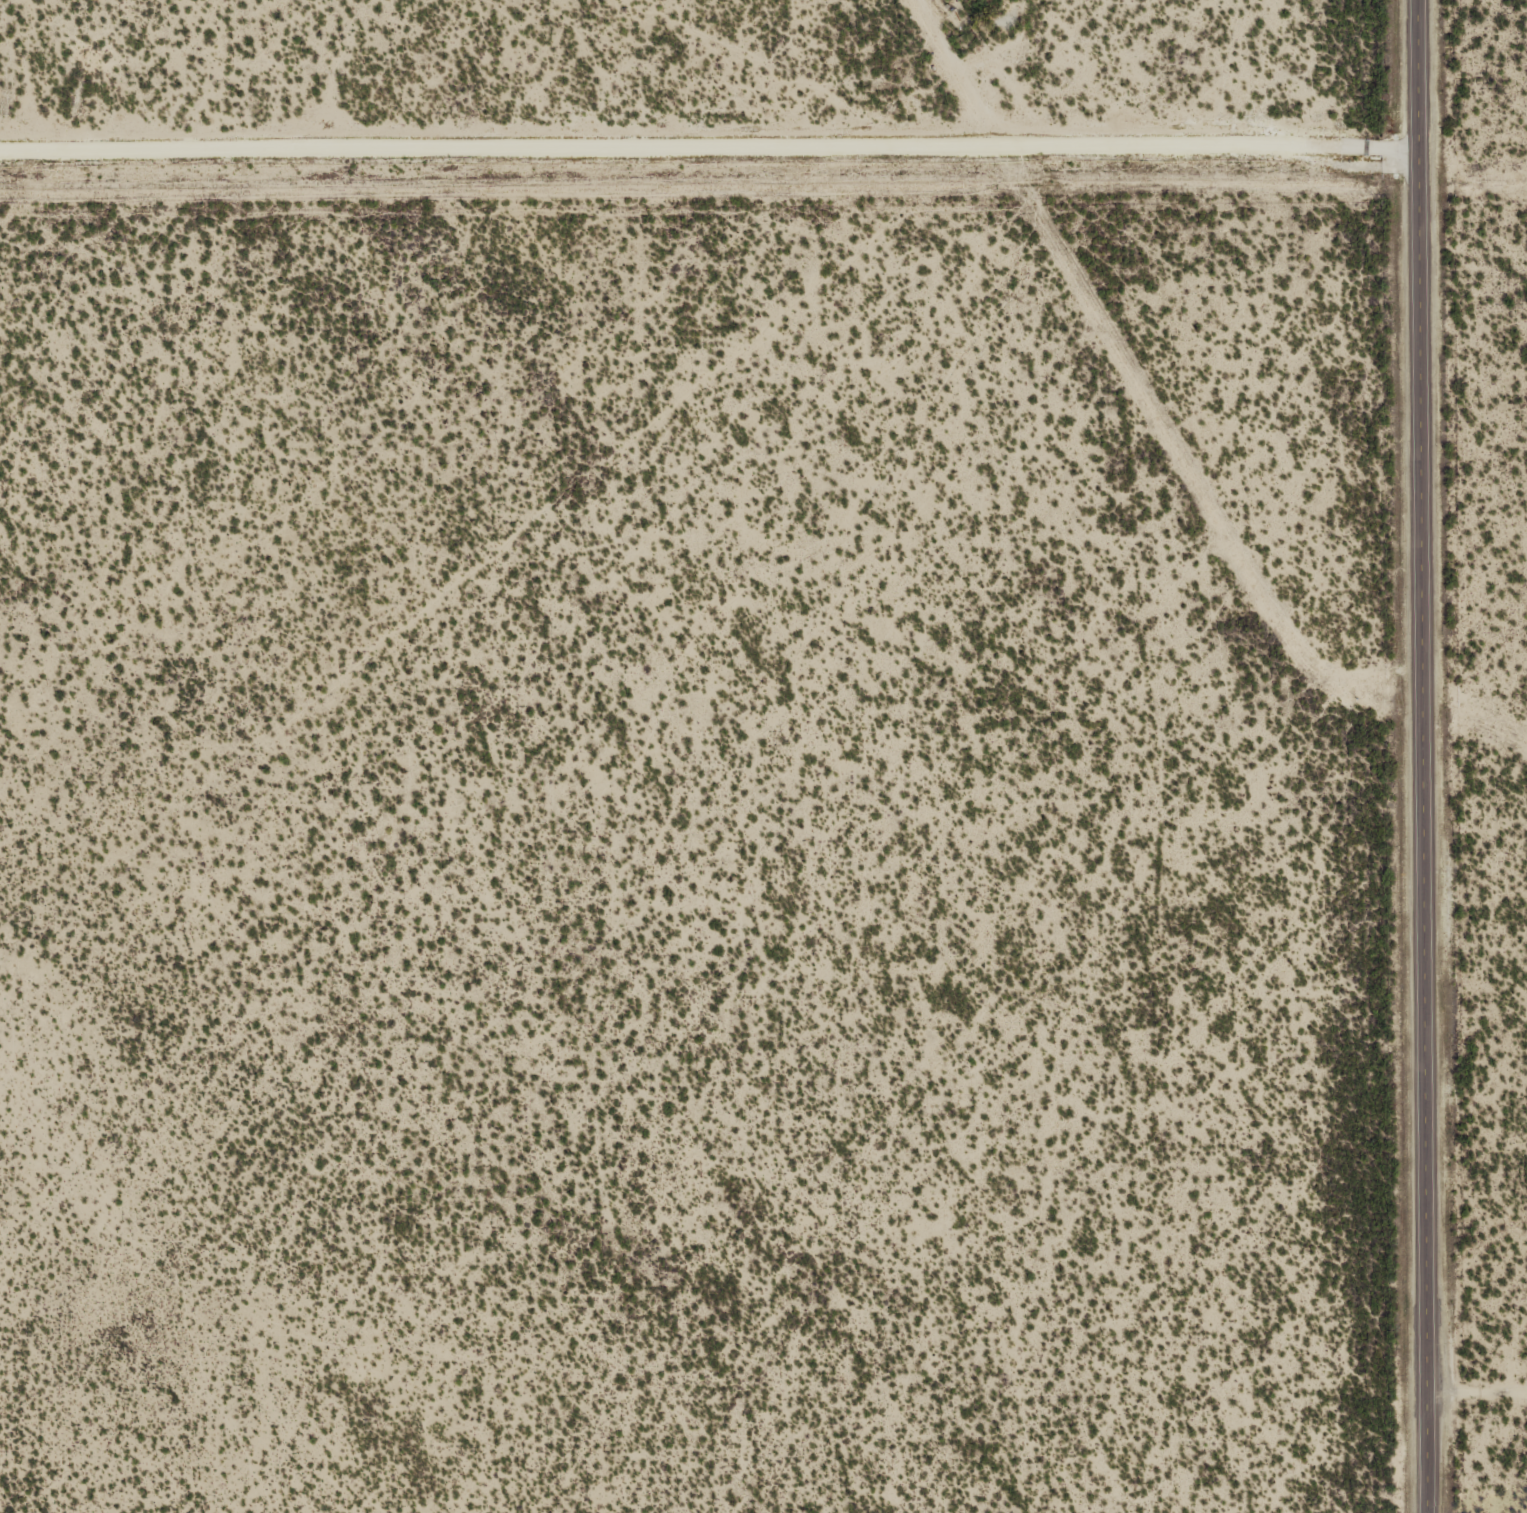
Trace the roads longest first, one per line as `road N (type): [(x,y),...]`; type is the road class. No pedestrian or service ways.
road 1 (secondary): [(1429,1512),(1417,0)]

